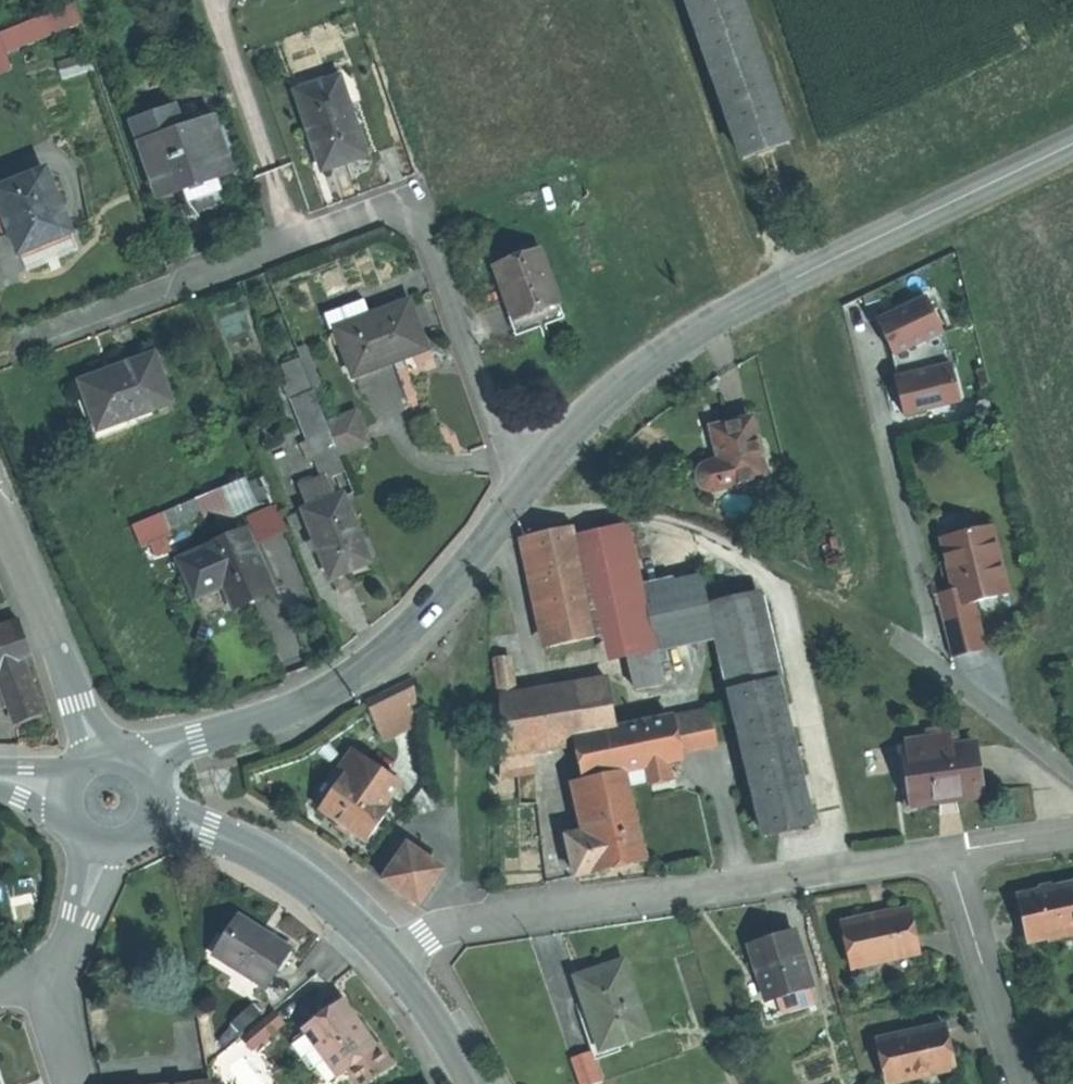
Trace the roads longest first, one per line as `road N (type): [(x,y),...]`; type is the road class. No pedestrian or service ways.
road 1 (residential): [(12,347),(403,201),(426,227),(500,441),(532,474)]
road 2 (residential): [(508,510),(628,511),(740,544),(896,636),(1072,778)]
road 3 (tertiary): [(532,474),(617,390),(771,288),(1072,144)]
road 4 (residential): [(397,961),(424,940),(511,911),(940,854)]
road 5 (tertiary): [(136,766),(157,752),(263,722),(330,688),(437,605),(508,510)]
road 6 (secondary): [(153,808),(303,881),(397,961)]
road 7 (tertiary): [(0,512),(96,761)]
road 8 (residential): [(940,854),(960,894),(1016,1083)]
road 9 (secondary): [(397,961),(464,1083)]
road 10 (residential): [(940,854),(1072,832)]
road 11 (residential): [(102,841),(60,961)]
road 12 (residential): [(60,961),(53,993),(77,1083)]

